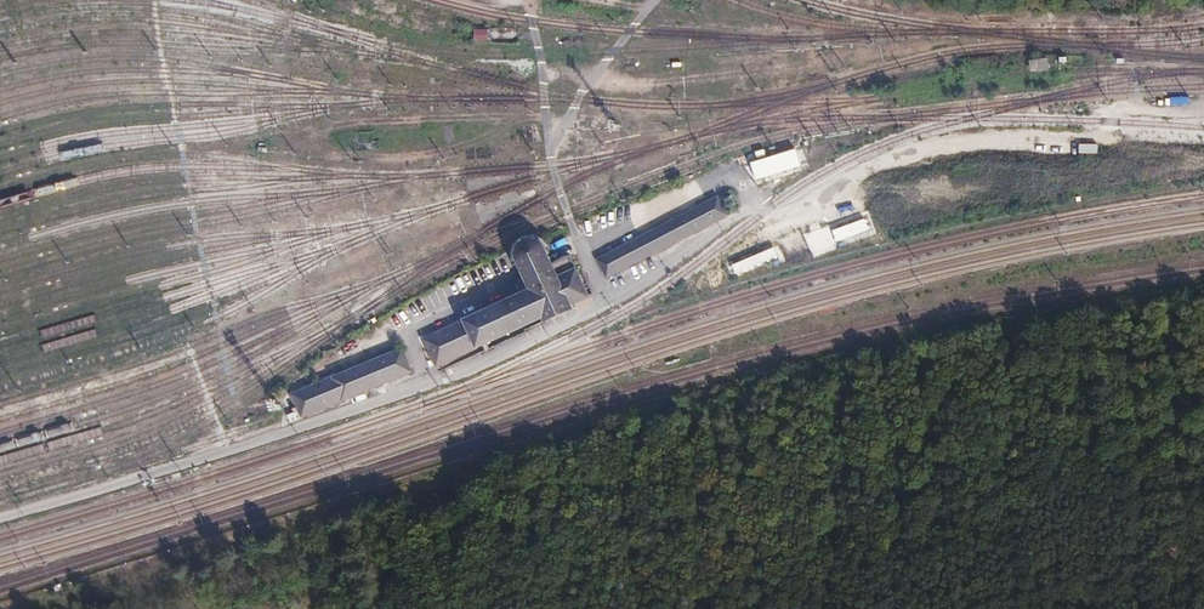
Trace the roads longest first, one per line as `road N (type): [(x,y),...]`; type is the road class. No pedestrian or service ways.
road 1 (track): [(574,608),(566,488)]

